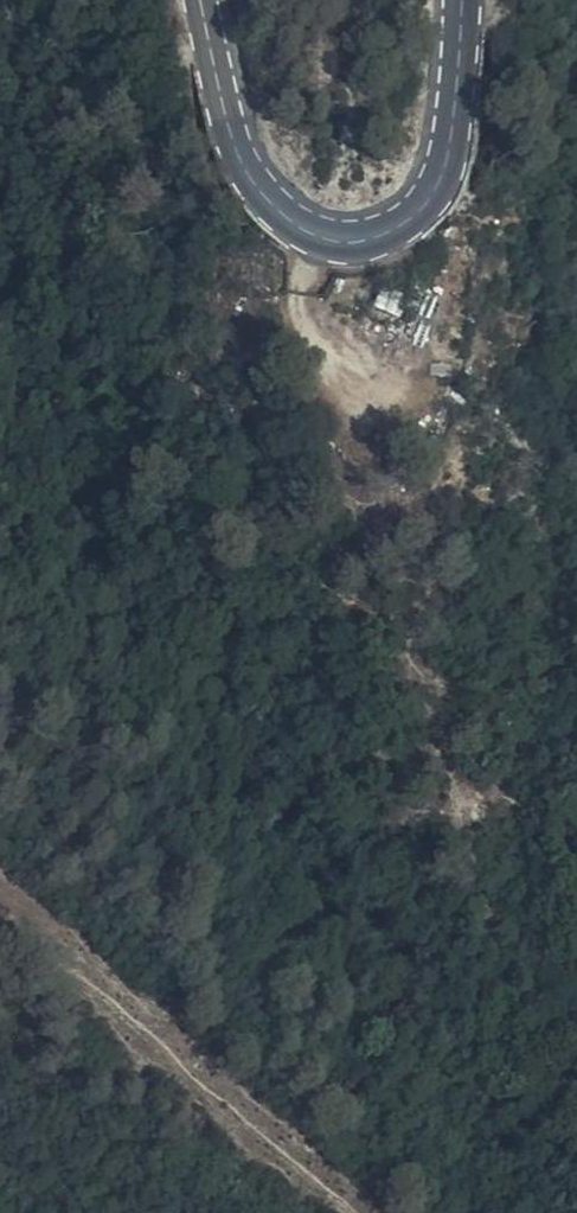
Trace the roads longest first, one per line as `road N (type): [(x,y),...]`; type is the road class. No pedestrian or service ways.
road 1 (secondary): [(461,0),(453,124),(436,179),(389,231),(354,235),(320,231),(262,185),(222,106),(198,0)]
road 2 (track): [(338,1212),(235,1122),(0,882)]

